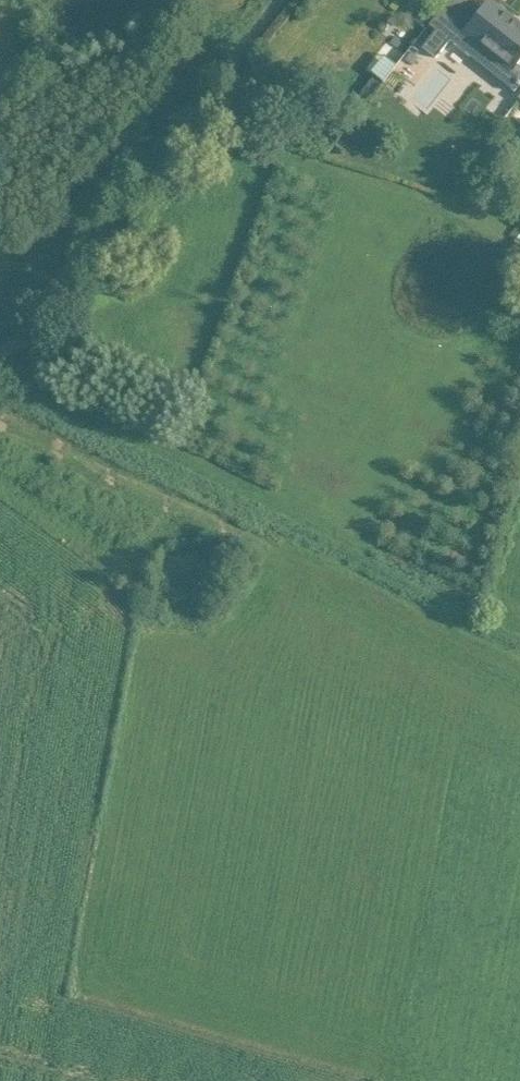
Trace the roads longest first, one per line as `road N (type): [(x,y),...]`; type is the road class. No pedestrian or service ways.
road 1 (unclassified): [(0,354),(25,333),(278,0)]

